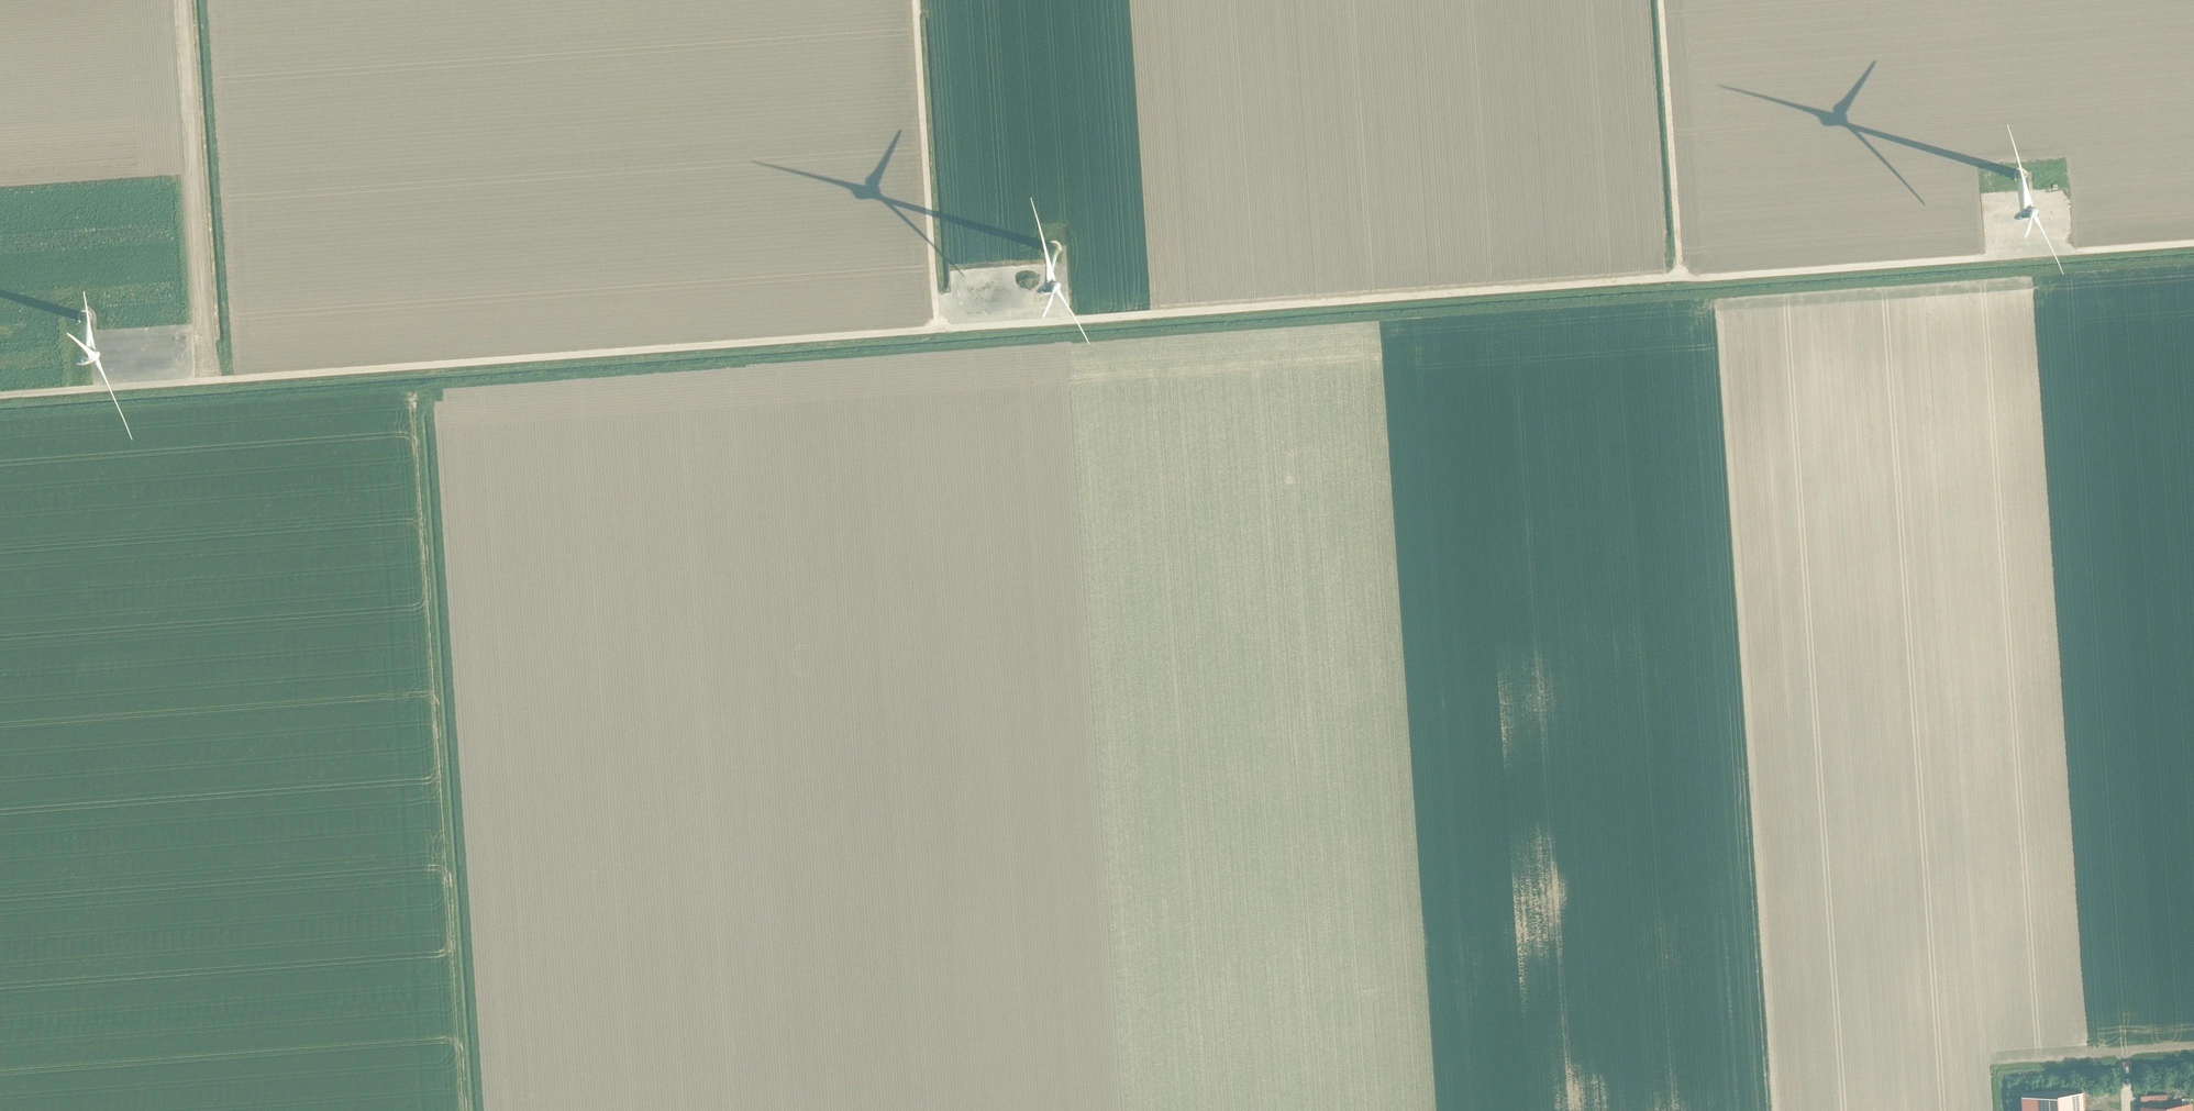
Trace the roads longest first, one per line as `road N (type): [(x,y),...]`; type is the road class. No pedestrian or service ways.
road 1 (track): [(1680,278),(1660,0)]

